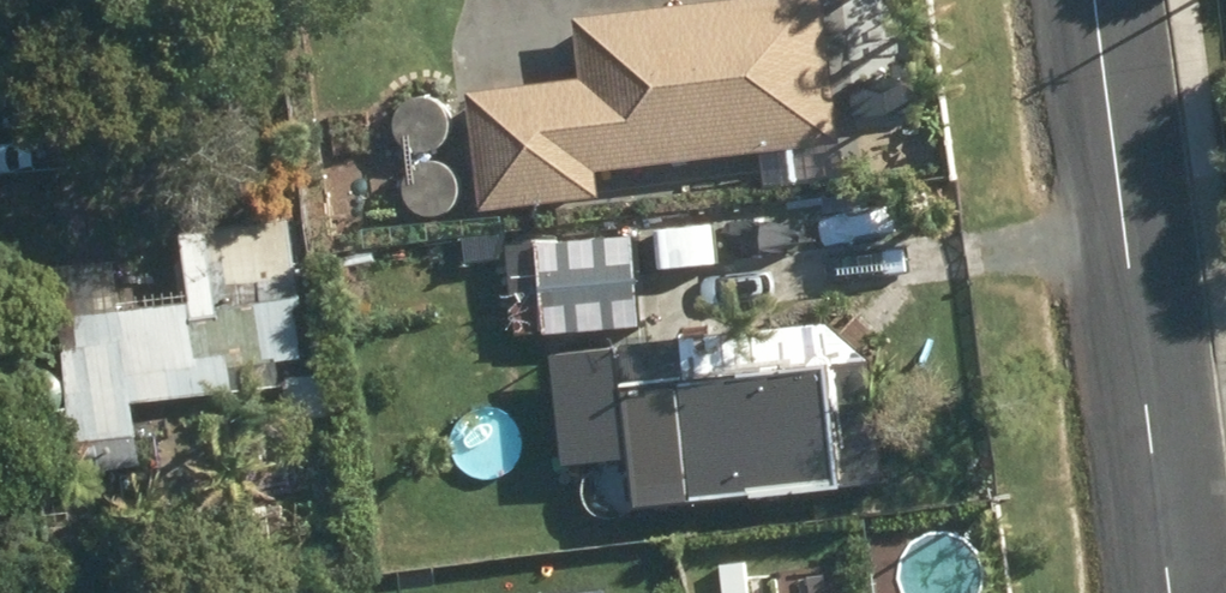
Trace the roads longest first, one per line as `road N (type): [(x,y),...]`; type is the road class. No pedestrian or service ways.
road 1 (tertiary): [(1173,592),(1098,0)]

